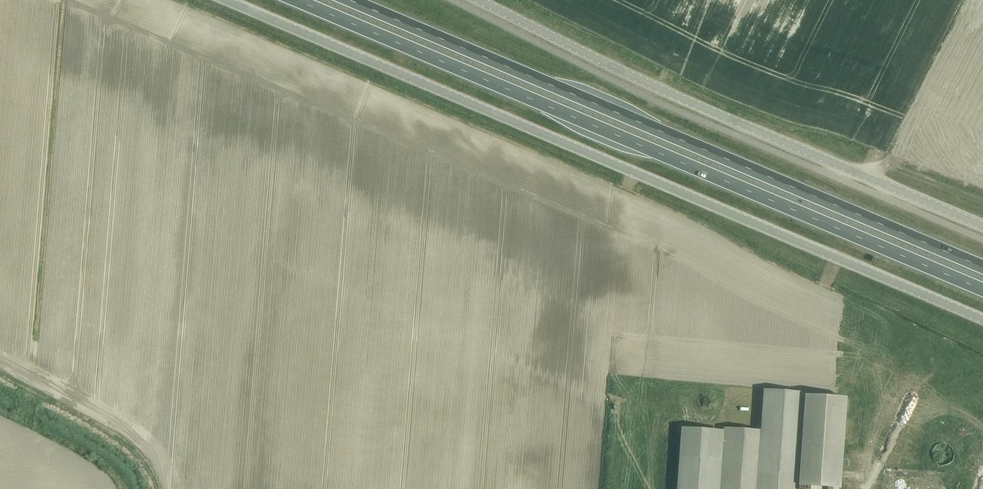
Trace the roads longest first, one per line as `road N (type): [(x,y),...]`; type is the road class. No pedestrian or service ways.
road 1 (unclassified): [(225,0),(982,320)]
road 2 (trunk): [(299,0),(982,290)]
road 3 (trunk): [(982,266),(350,0)]
road 4 (unclassified): [(982,226),(489,0)]

